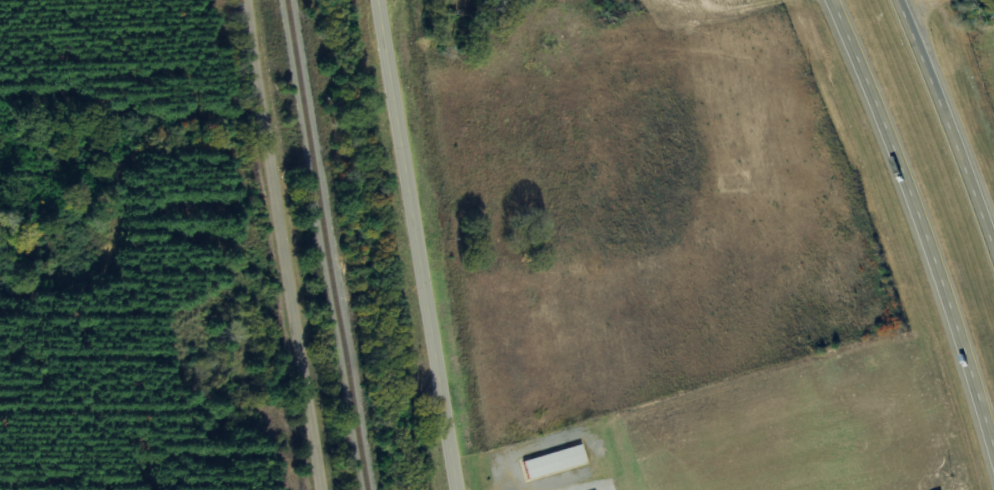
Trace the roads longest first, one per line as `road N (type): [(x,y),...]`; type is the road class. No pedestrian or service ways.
road 1 (secondary): [(458,489),(379,0)]
road 2 (residential): [(323,489),(247,0)]
road 3 (trunk): [(833,0),(932,244),(993,433)]
road 4 (trunk): [(993,228),(948,98),(900,0)]

